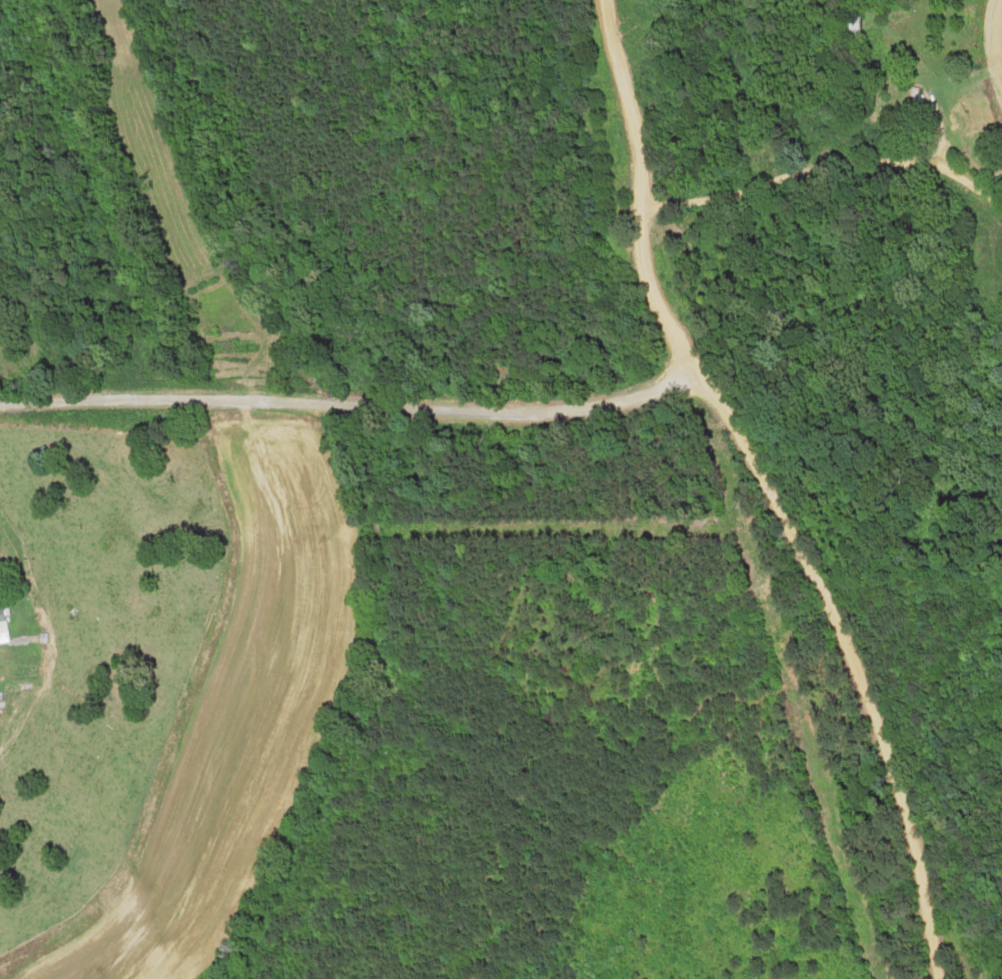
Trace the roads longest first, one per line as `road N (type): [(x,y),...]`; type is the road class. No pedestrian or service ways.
road 1 (residential): [(699,375),(524,430),(272,451),(0,433)]
road 2 (residential): [(943,978),(931,899),(858,658),(770,487),(699,375)]
road 3 (residential): [(699,375),(649,274),(645,184),(612,0)]
road 4 (residential): [(1001,258),(875,187),(751,213),(645,184)]

